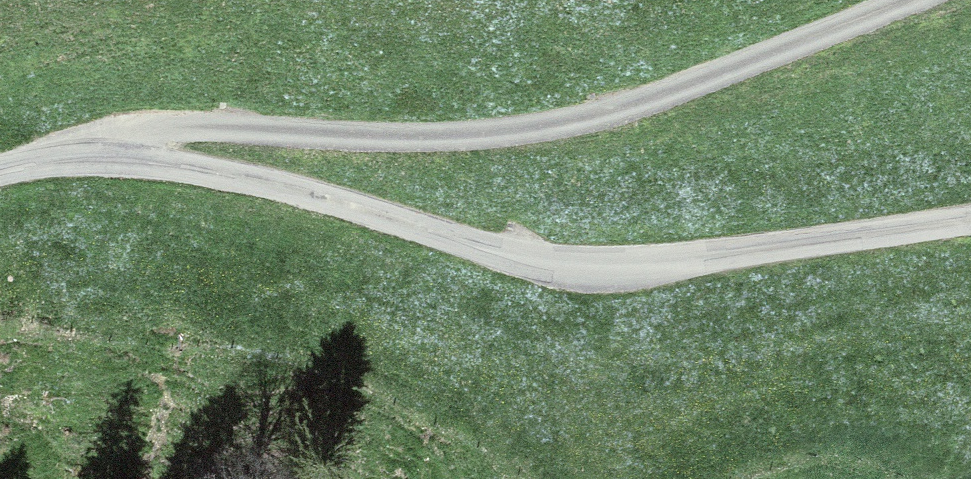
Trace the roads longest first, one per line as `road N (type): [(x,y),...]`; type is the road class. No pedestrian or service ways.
road 1 (unclassified): [(0,171),(110,157),(191,168),(329,198),(492,250),(598,269),(970,219)]
road 2 (track): [(905,0),(591,117),(437,136),(202,127),(149,137),(110,157)]

